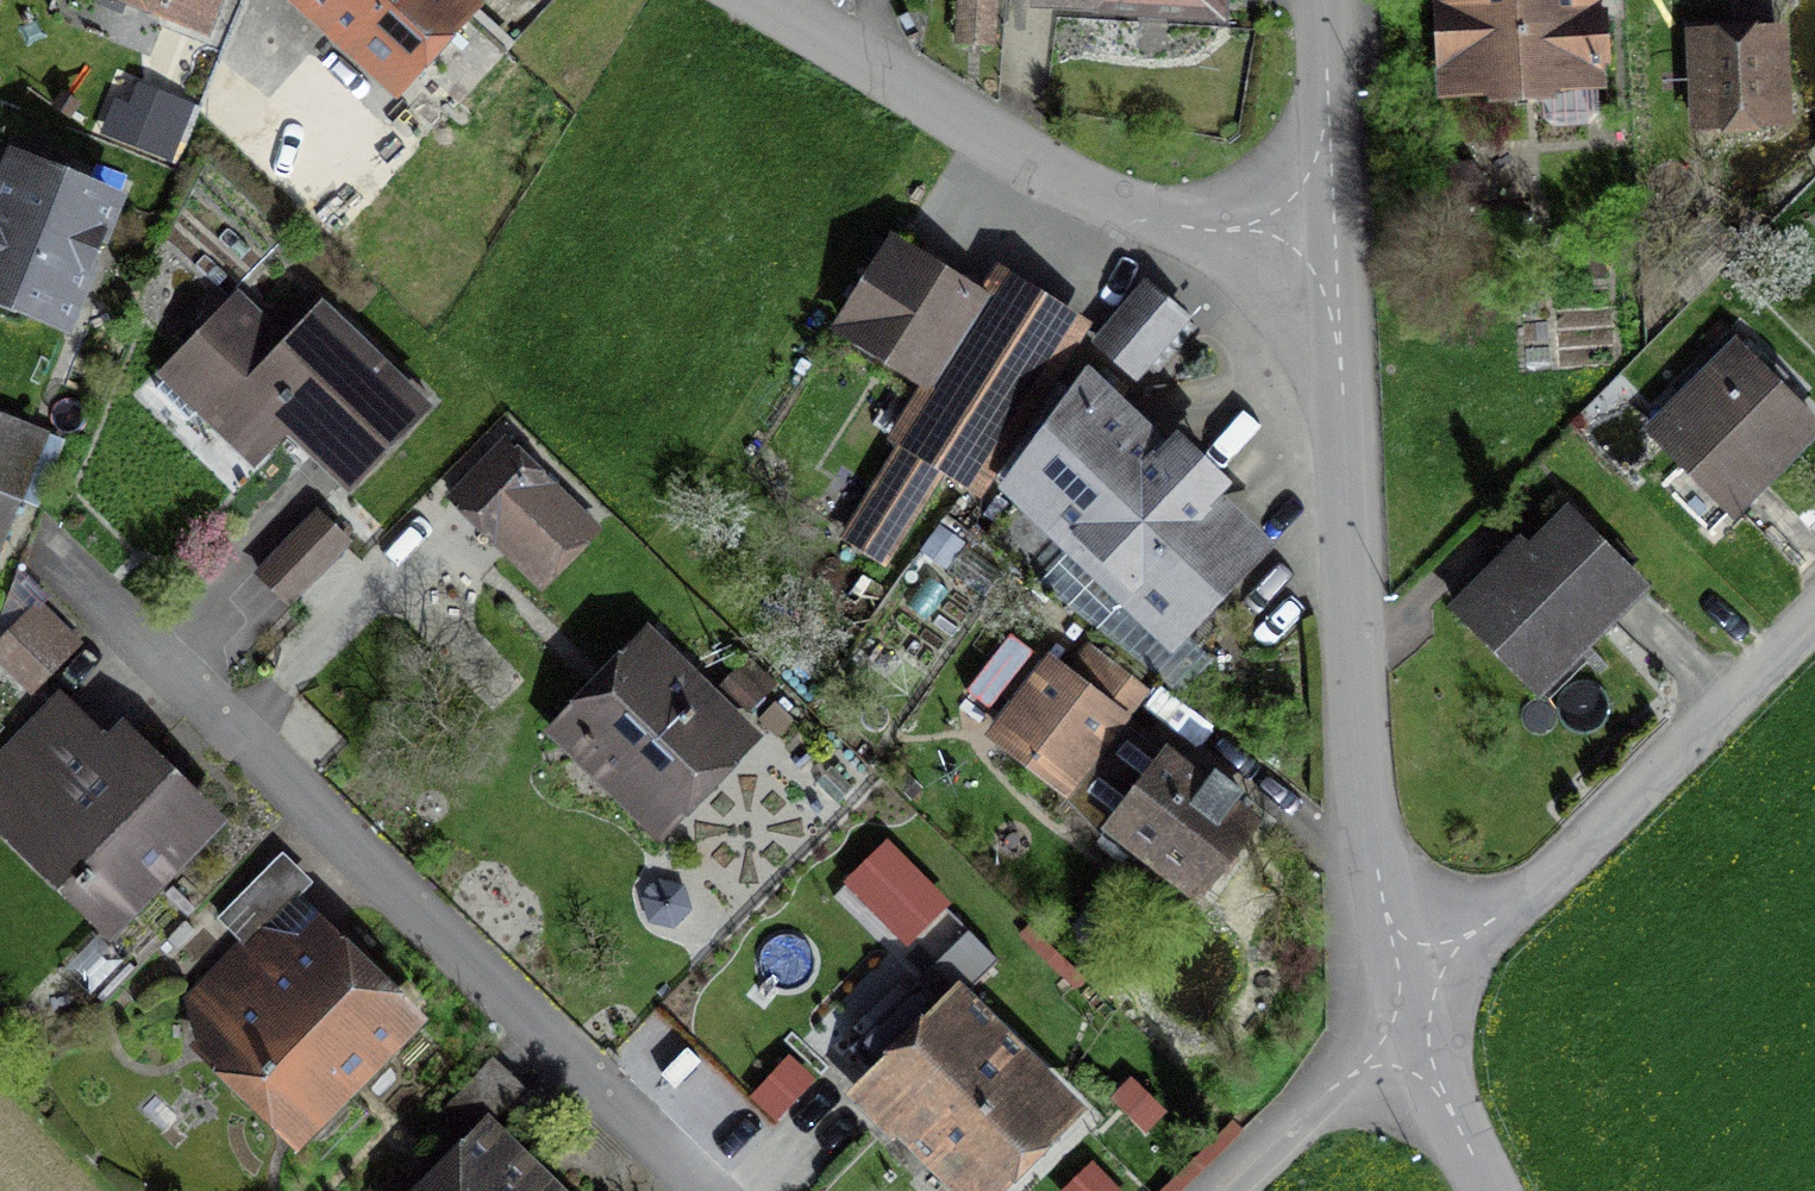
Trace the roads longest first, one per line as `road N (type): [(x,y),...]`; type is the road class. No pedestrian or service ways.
road 1 (residential): [(689,1190),(117,627)]
road 2 (residential): [(1335,229),(1368,813),(1414,1006)]
road 3 (residential): [(765,0),(1102,212),(1217,234),(1335,229)]
road 4 (residential): [(1414,1006),(1814,610)]
road 5 (residential): [(1414,1006),(1232,1190)]
road 6 (residential): [(1326,0),(1335,229)]
road 7 (residential): [(1414,1006),(1493,1190)]

